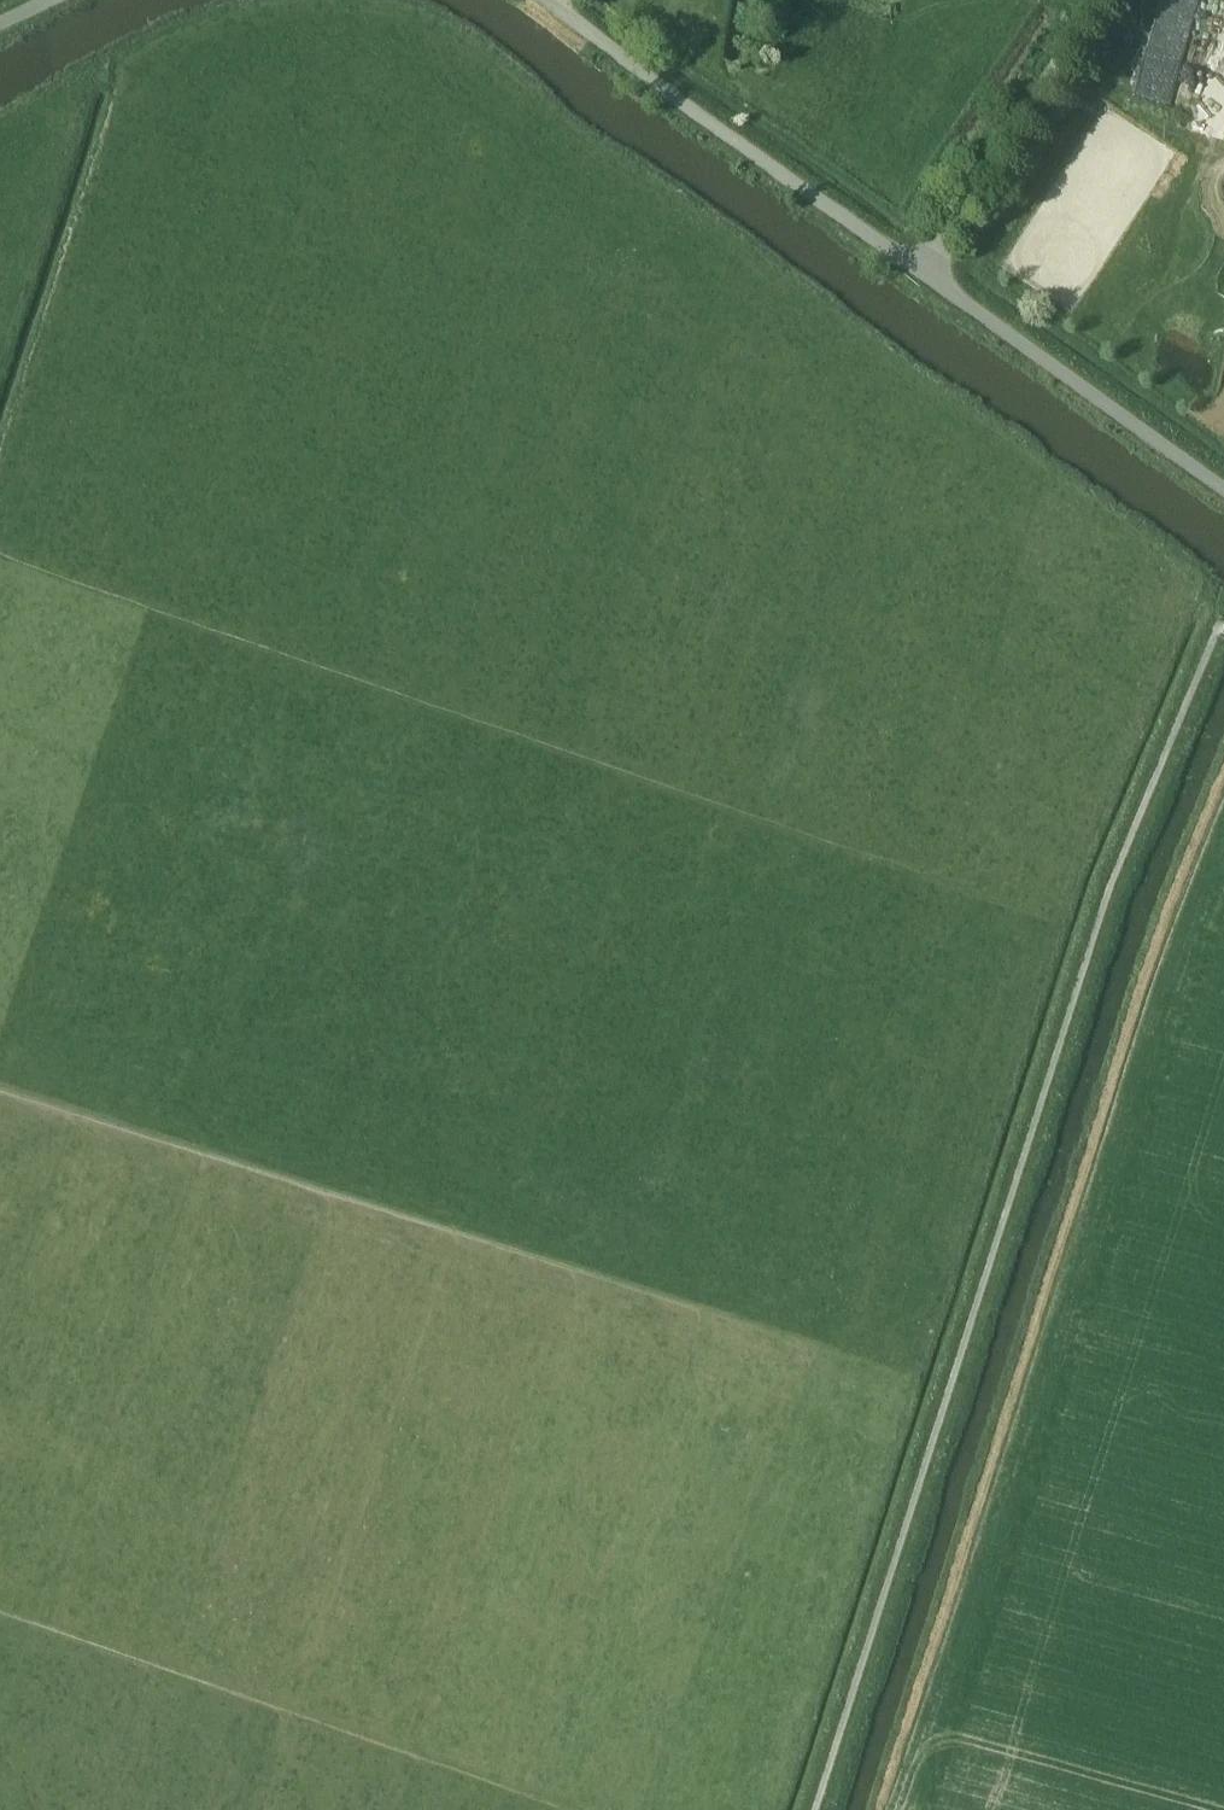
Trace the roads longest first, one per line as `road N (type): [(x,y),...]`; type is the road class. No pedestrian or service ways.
road 1 (unclassified): [(1223,489),(545,0)]

